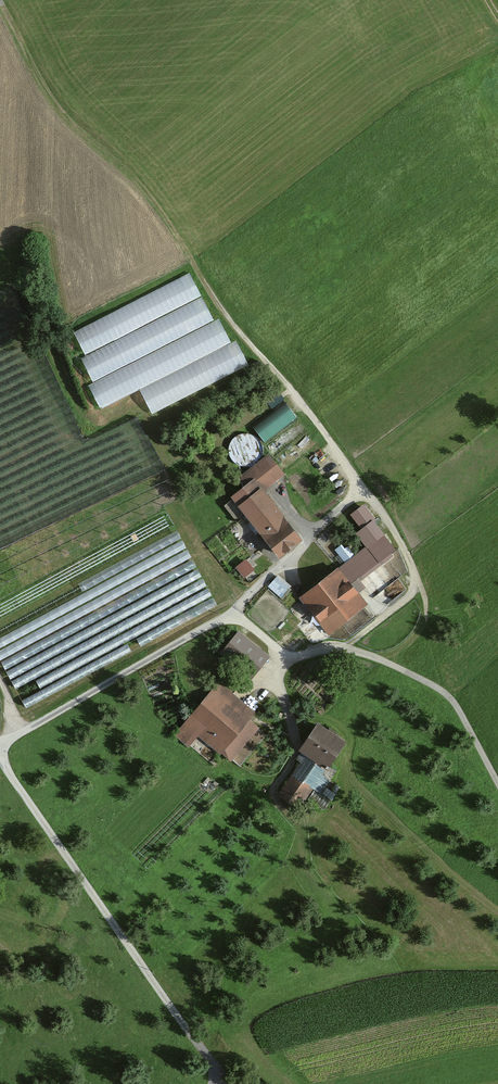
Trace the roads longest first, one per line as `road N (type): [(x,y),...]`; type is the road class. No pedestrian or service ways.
road 1 (track): [(0,3),(56,106),(150,196),(242,334),(361,488)]
road 2 (track): [(0,754),(206,1054),(216,1082)]
road 3 (track): [(233,613),(0,745)]
road 4 (track): [(341,648),(445,693),(497,784)]

